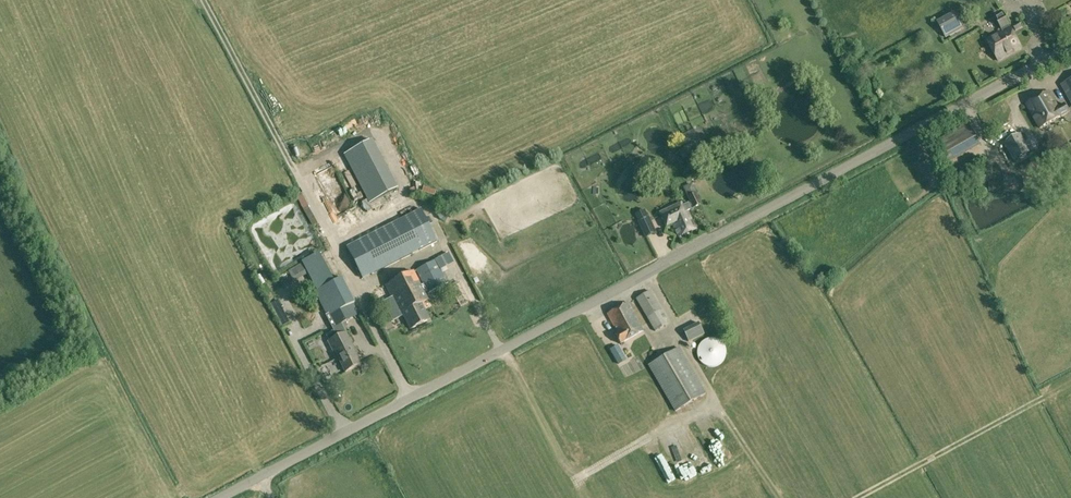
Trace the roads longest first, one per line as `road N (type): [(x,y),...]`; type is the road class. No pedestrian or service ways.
road 1 (unclassified): [(218,497),(1070,46)]

